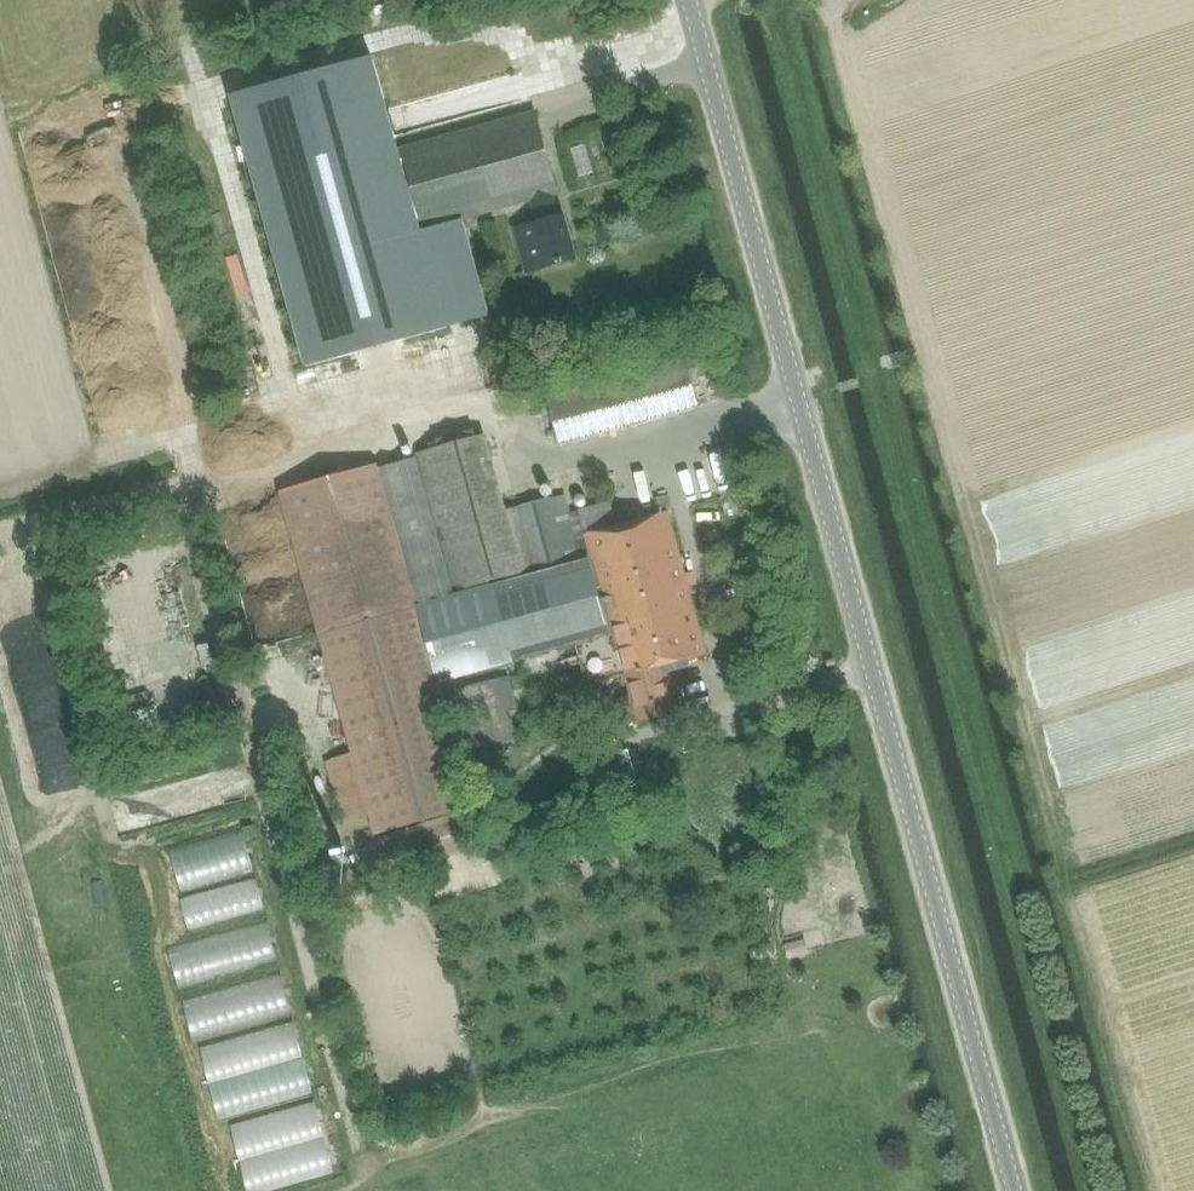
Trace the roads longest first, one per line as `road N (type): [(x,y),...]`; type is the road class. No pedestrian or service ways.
road 1 (track): [(1096,1190),(770,0)]
road 2 (secondary): [(1014,1190),(689,0)]

